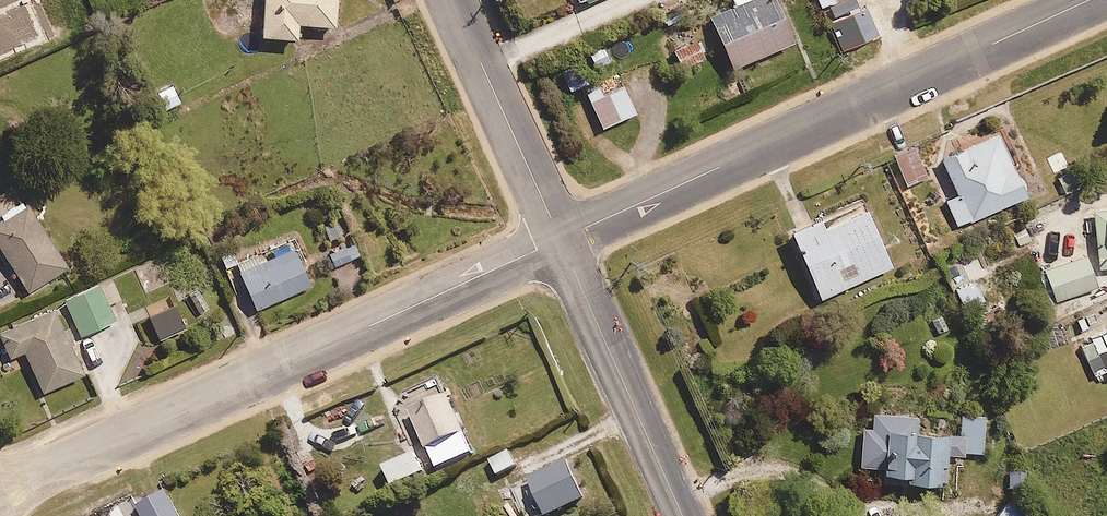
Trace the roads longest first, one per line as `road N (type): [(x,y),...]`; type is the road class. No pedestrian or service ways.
road 1 (residential): [(0,490),(561,241)]
road 2 (residential): [(561,241),(1093,0)]
road 3 (residential): [(684,515),(561,241)]
road 4 (residential): [(561,241),(452,0)]

